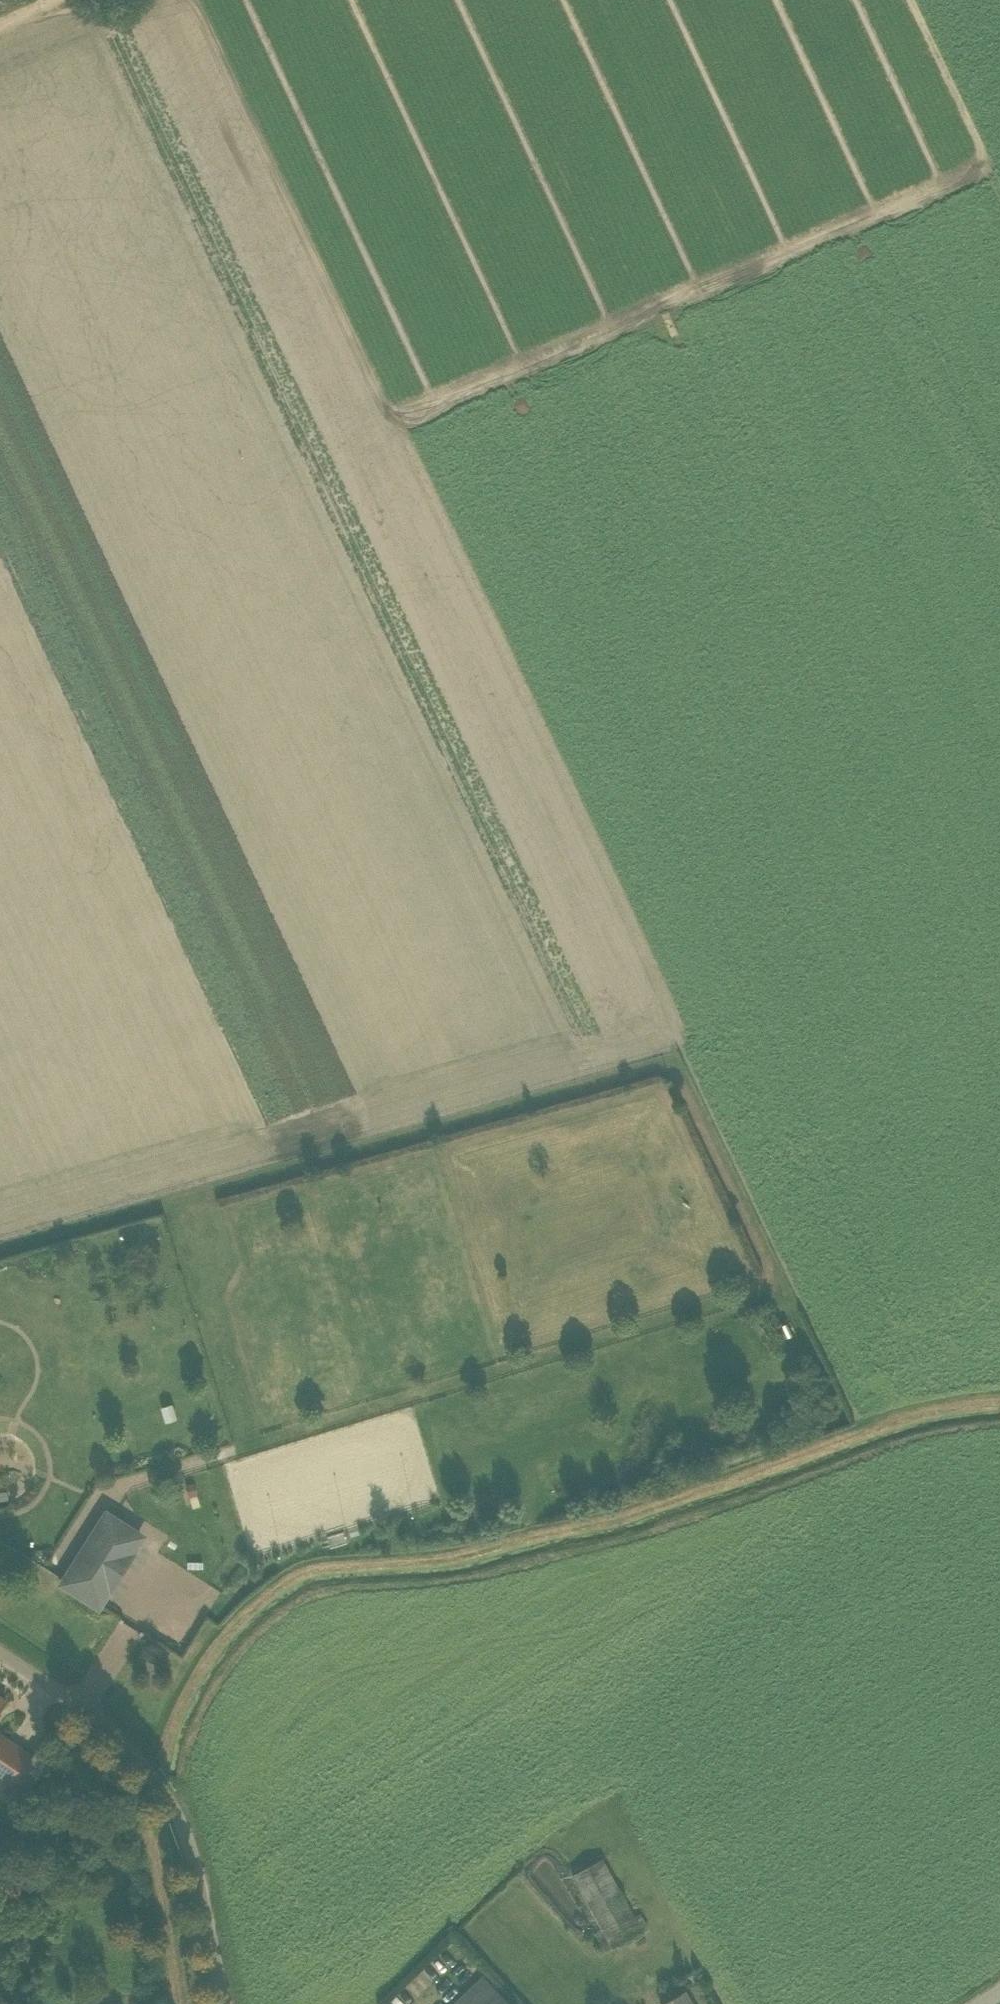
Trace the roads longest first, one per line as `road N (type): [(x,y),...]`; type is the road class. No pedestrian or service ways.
road 1 (unclassified): [(226,2003),(184,1827),(156,1778),(112,1733),(0,1653)]

